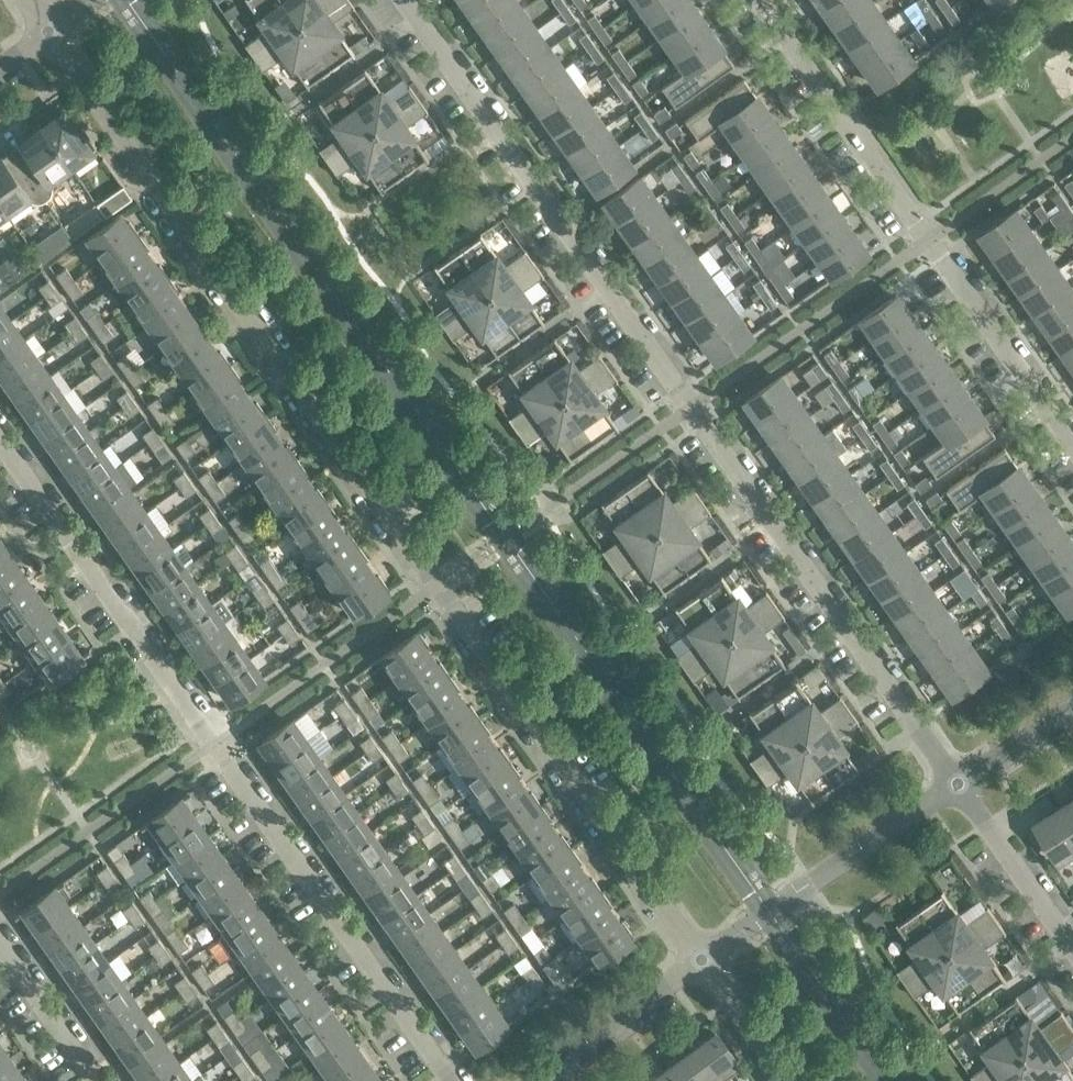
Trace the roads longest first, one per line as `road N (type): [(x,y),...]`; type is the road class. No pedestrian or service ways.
road 1 (residential): [(695,961),(428,602),(46,31)]
road 2 (residential): [(958,785),(395,0)]
road 3 (residential): [(453,1080),(0,447)]
road 4 (residential): [(1072,447),(762,0)]
road 5 (residential): [(695,961),(958,785)]
road 6 (residential): [(531,1080),(695,961)]
road 7 (residential): [(1072,952),(958,785)]
road 8 (residential): [(780,1080),(695,961)]
road 9 (residential): [(85,1080),(0,963)]
road 10 (residential): [(958,785),(1072,711)]

